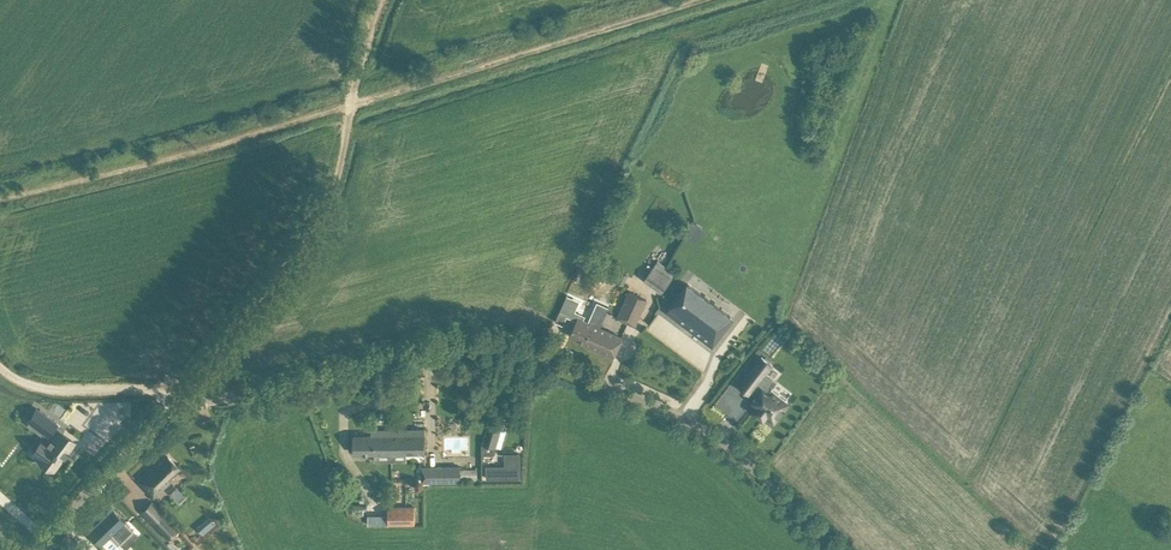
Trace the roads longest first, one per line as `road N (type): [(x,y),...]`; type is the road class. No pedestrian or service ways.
road 1 (unclassified): [(836,549),(710,434),(516,346),(469,338),(177,410),(33,549)]
road 2 (track): [(0,368),(39,386),(158,389),(184,408),(195,377),(314,229),(337,171),(350,106)]
road 3 (track): [(0,199),(350,106)]

